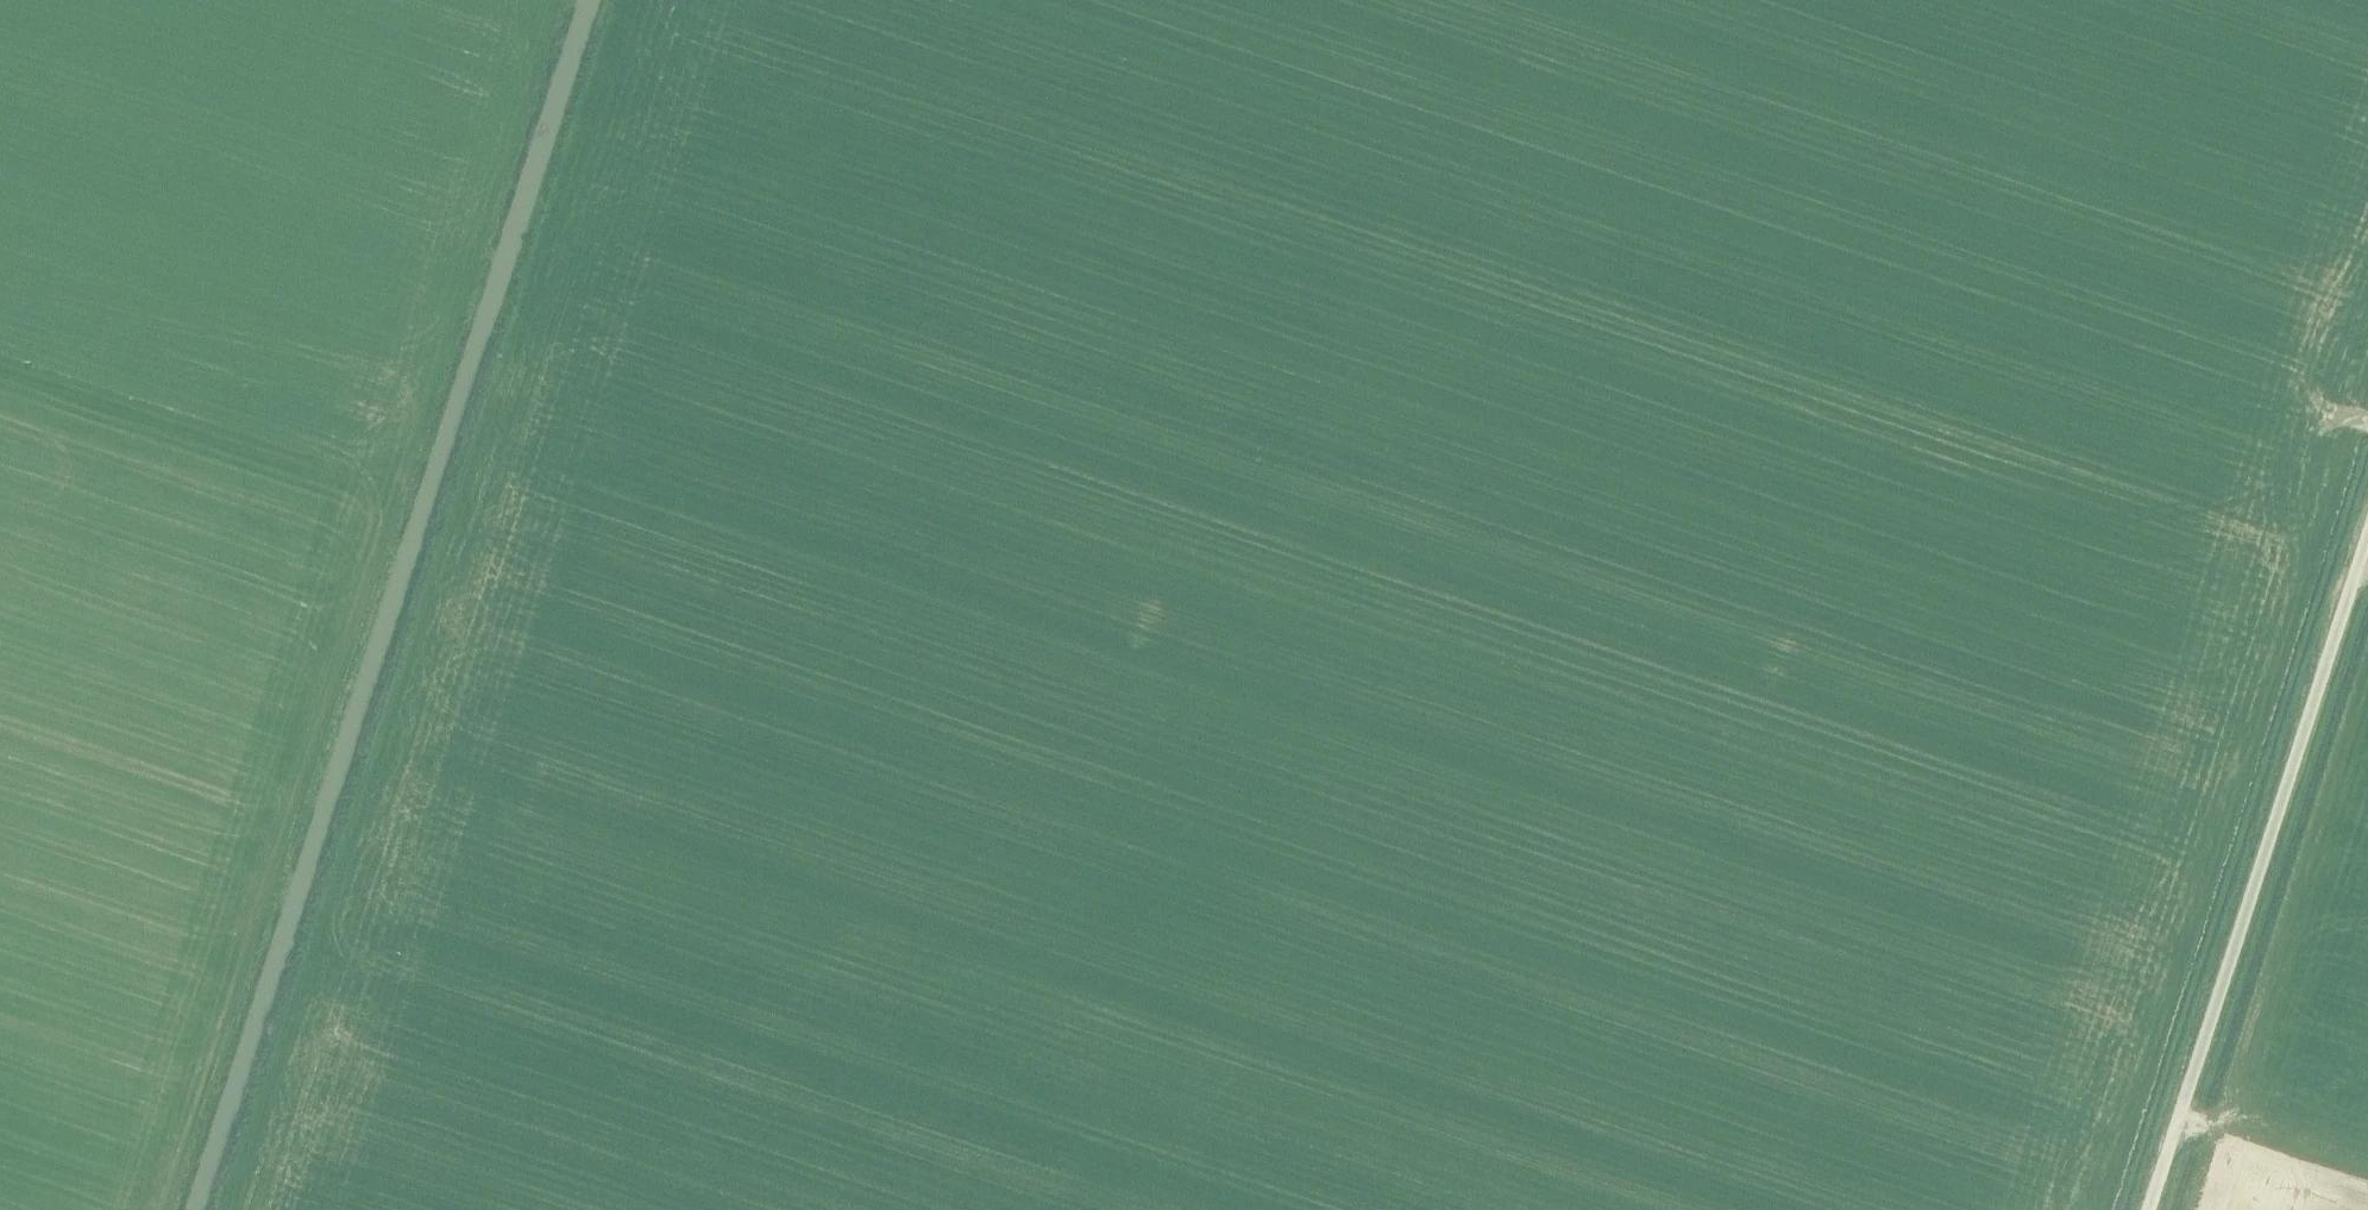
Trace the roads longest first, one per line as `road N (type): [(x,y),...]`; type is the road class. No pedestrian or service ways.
road 1 (unclassified): [(2147,1209),(2367,525)]

